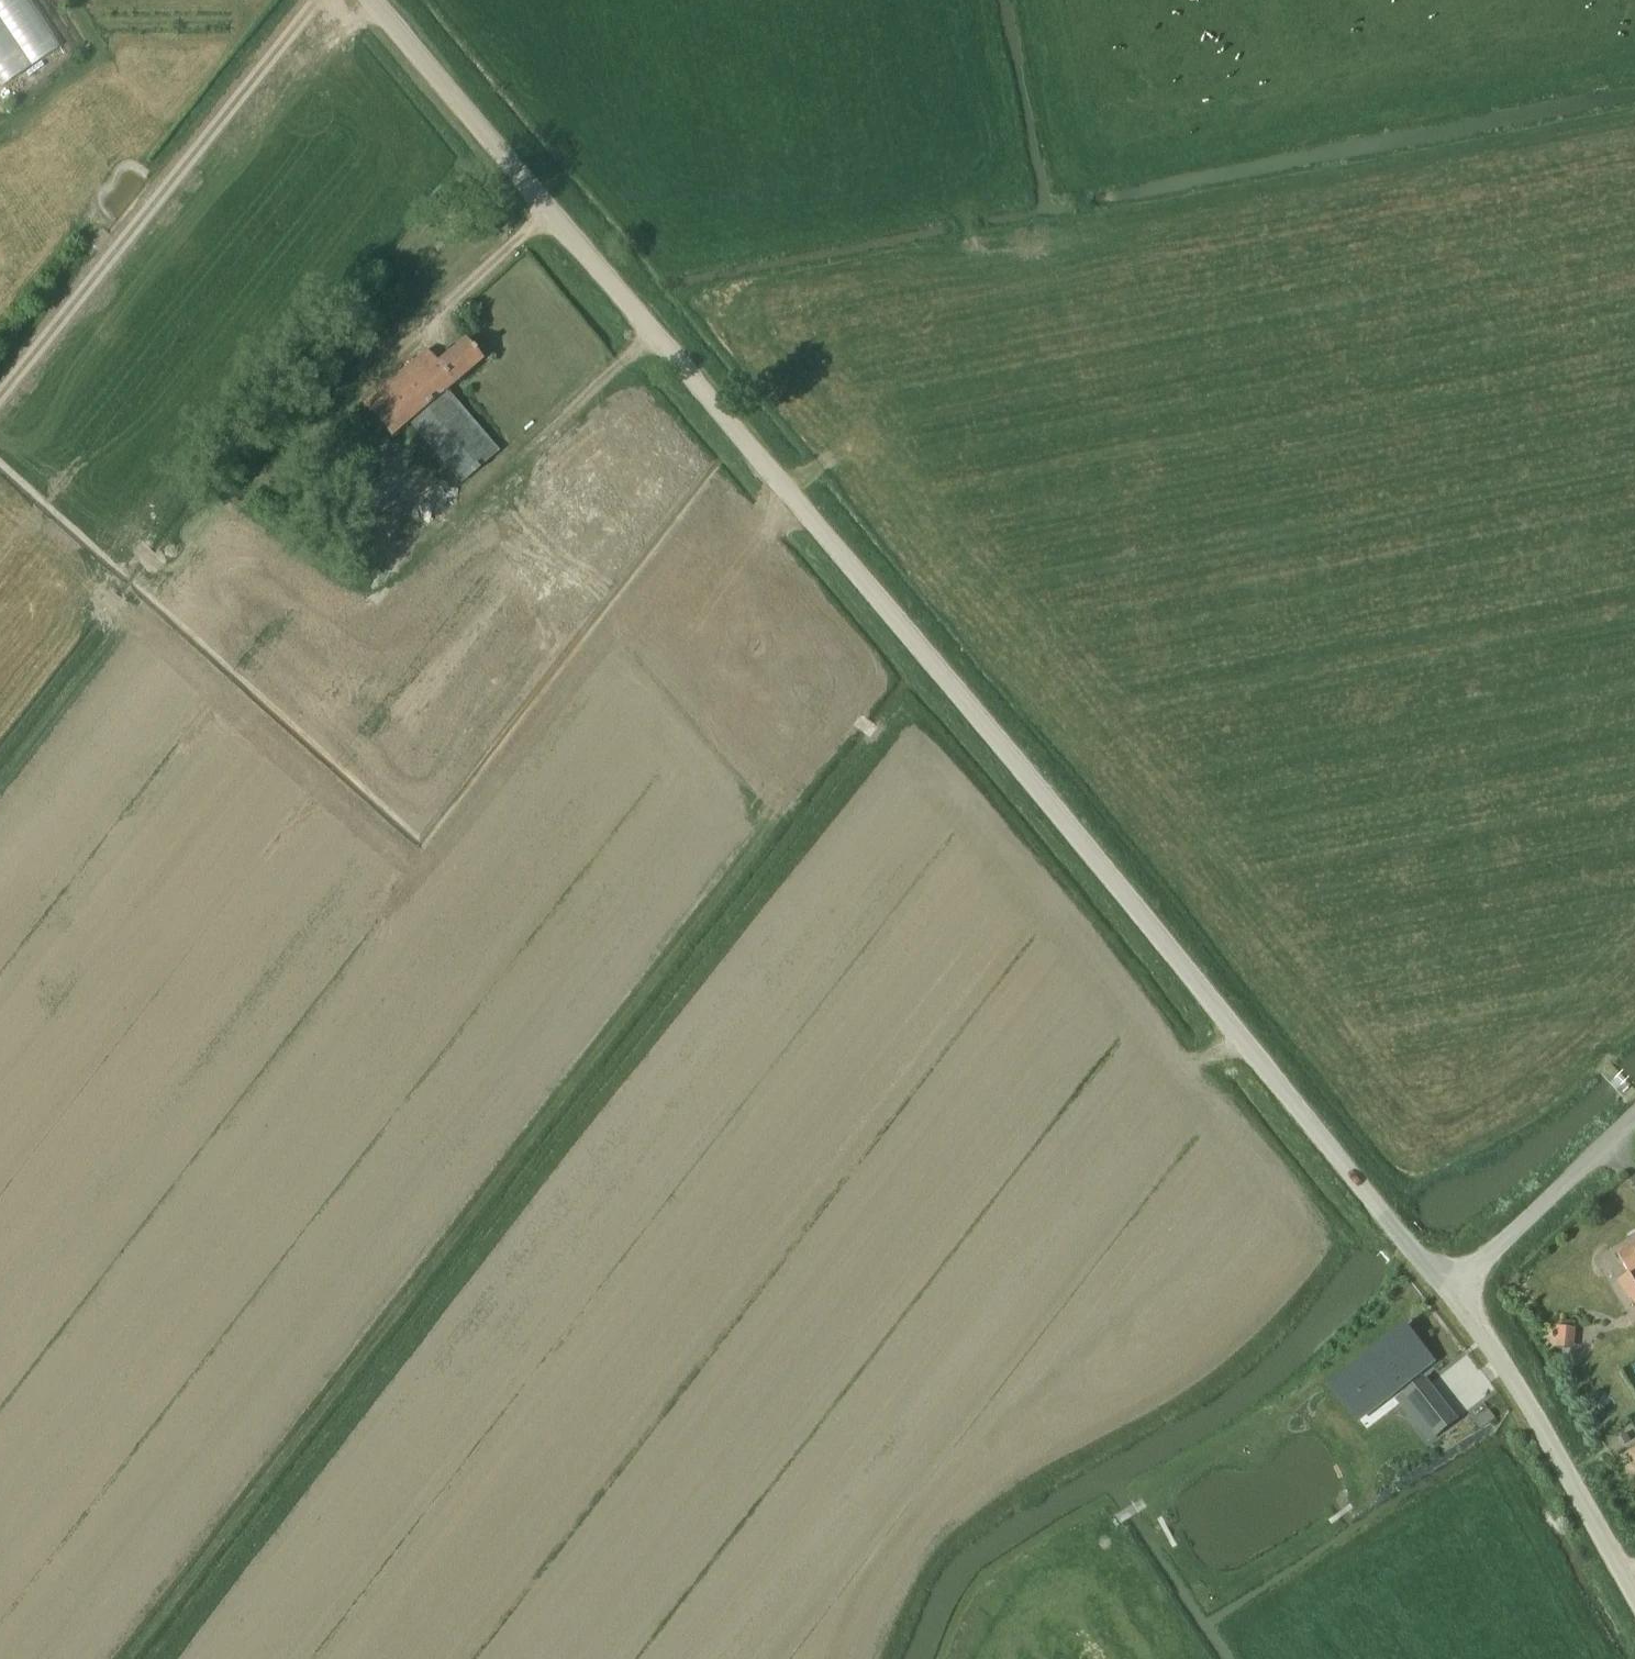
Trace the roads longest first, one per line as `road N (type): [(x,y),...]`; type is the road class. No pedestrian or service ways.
road 1 (unclassified): [(1449,1286),(374,0)]
road 2 (unclassified): [(1634,1583),(1528,1398),(1449,1286)]
road 3 (unclassified): [(1449,1286),(1634,1112)]

